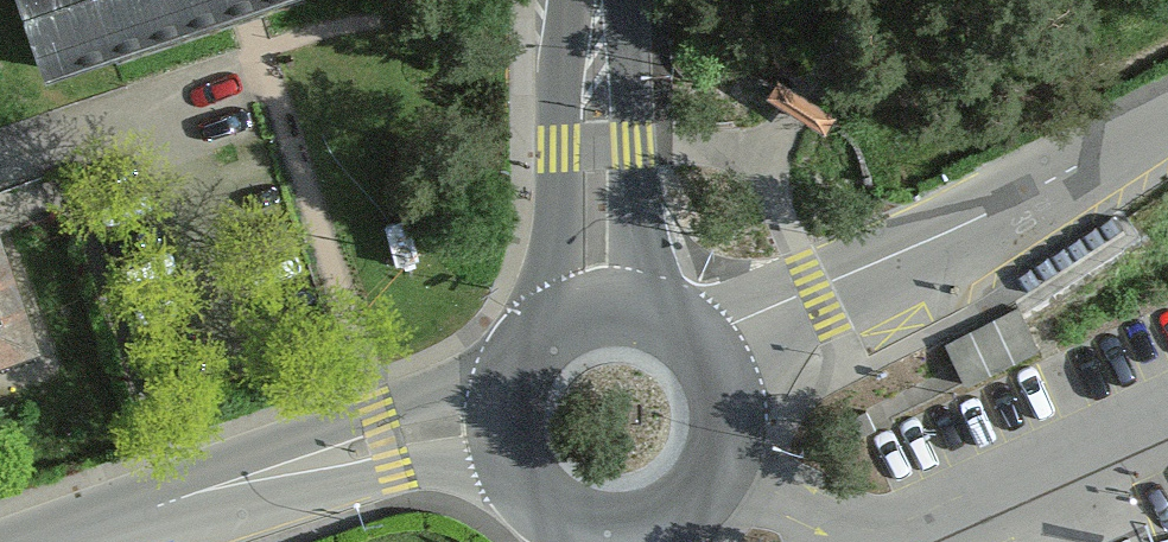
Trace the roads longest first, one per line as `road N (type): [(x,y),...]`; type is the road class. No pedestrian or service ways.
road 1 (unclassified): [(711,356),(815,290),(1167,119)]
road 2 (secondary): [(497,431),(384,441),(83,541)]
road 3 (secondary): [(598,307),(598,0)]
road 4 (secondary): [(625,538),(664,528),(697,505),(720,472),(731,433),(728,393),(711,356)]
road 5 (secondary): [(497,431),(525,498),(588,536),(625,538)]
road 6 (secondary): [(598,307),(535,336),(500,396),(497,431)]
road 7 (secondary): [(711,356),(654,312),(598,307)]

